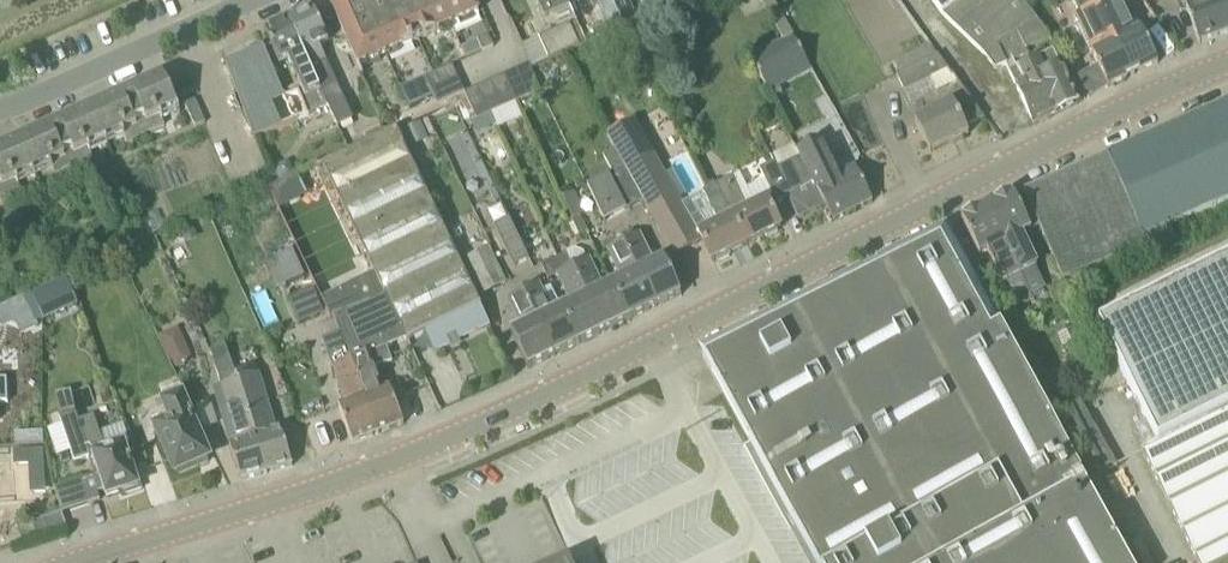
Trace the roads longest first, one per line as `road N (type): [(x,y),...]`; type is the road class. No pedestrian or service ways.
road 1 (tertiary): [(72,562),(312,492),(503,417),(1227,65)]
road 2 (residential): [(0,111),(252,0)]

